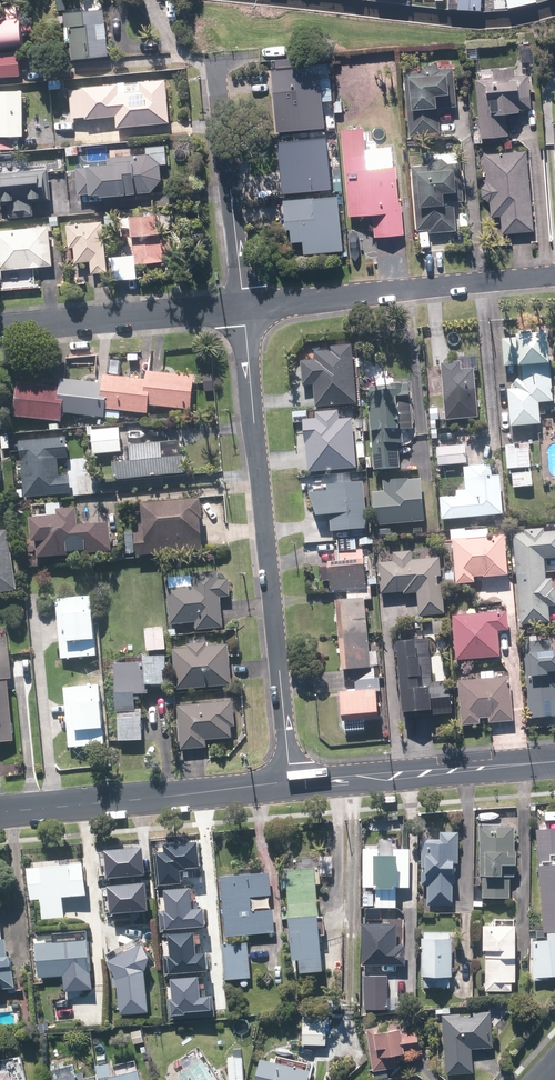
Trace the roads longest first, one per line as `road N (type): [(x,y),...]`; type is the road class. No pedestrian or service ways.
road 1 (residential): [(243,307),(291,787)]
road 2 (residential): [(554,276),(243,307)]
road 3 (residential): [(0,813),(291,787)]
road 4 (residential): [(291,787),(554,763)]
road 5 (residential): [(243,307),(0,329)]
road 6 (residential): [(218,69),(243,307)]

